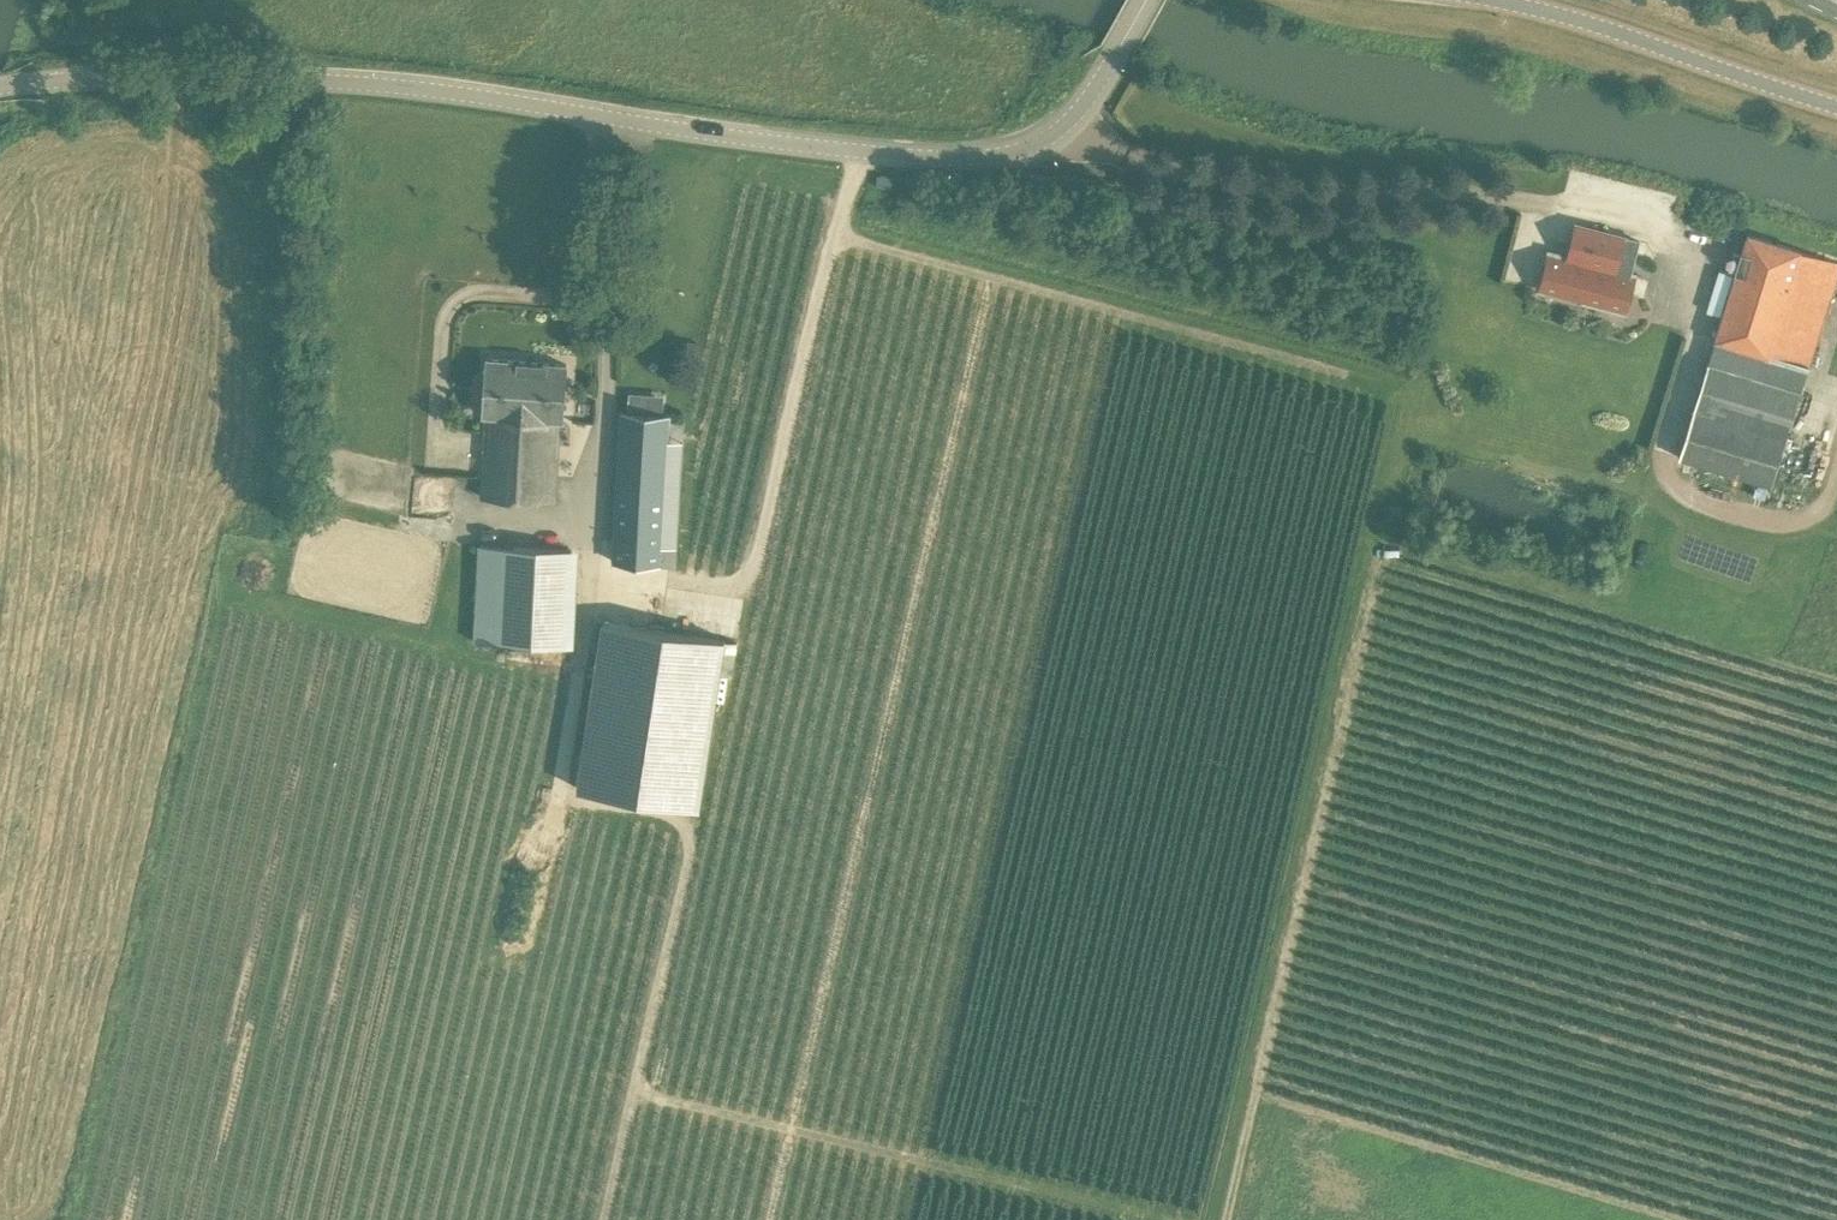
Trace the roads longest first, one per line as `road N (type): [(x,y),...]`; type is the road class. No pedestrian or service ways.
road 1 (tertiary): [(1144,0),(1073,115),(1046,139),(995,156),(858,152),(383,85),(139,76),(36,81)]
road 2 (unclassified): [(1836,108),(1583,21),(1492,0)]

